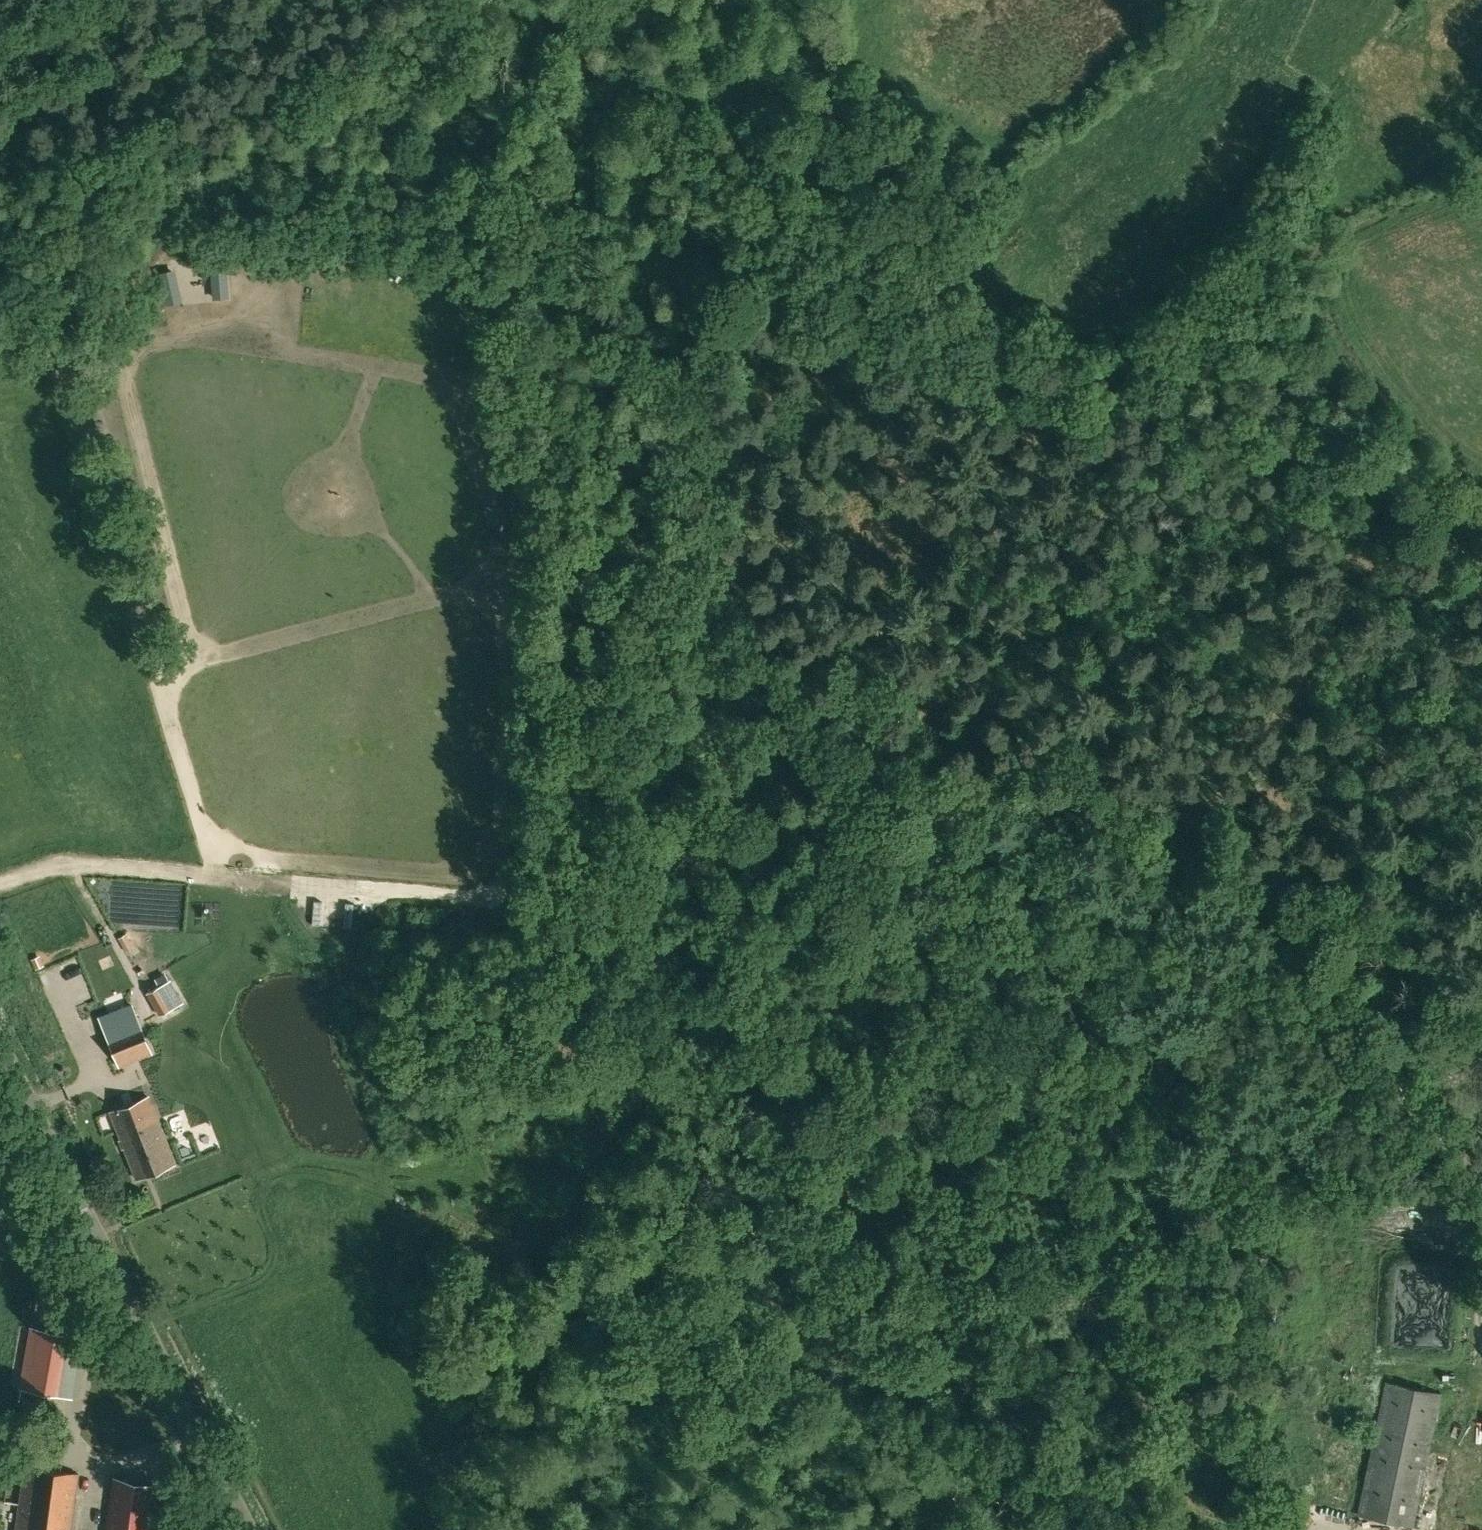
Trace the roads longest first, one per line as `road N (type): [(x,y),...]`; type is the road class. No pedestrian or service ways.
road 1 (unclassified): [(248,1529),(0,1044)]

